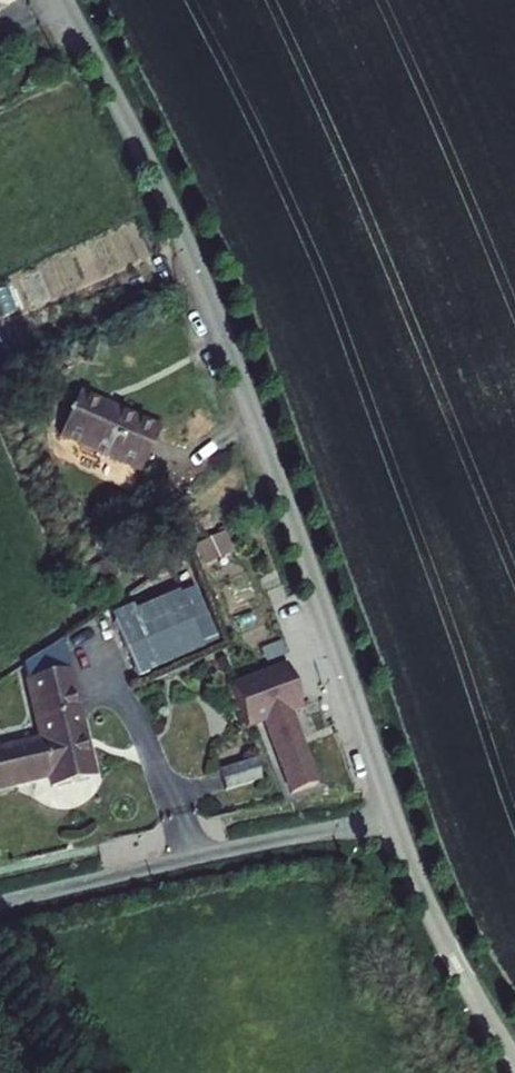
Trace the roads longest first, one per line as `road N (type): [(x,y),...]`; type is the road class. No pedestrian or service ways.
road 1 (residential): [(63,0),(220,325),(394,823)]
road 2 (residential): [(0,904),(250,846),(394,823)]
road 3 (residential): [(394,823),(442,937),(514,1069)]

